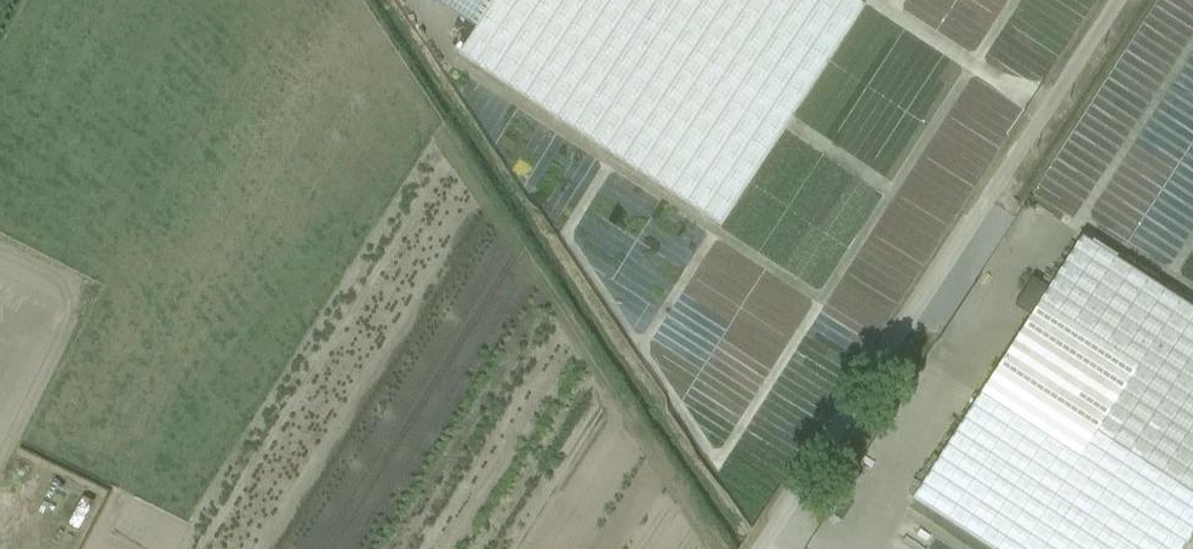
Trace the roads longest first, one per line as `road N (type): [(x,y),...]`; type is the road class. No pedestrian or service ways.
road 1 (unclassified): [(1111,0),(756,548)]

